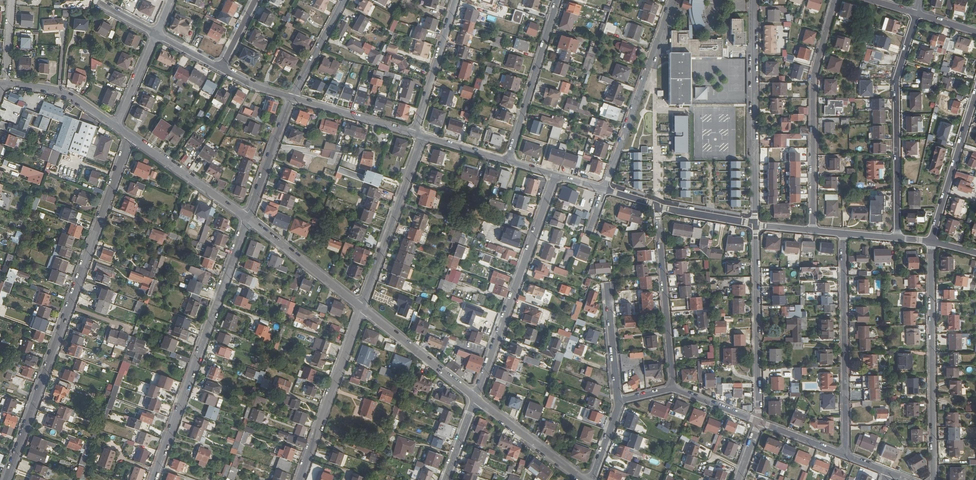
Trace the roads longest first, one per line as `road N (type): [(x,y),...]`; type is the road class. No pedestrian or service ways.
road 1 (residential): [(5,479),(130,137)]
road 2 (residential): [(248,218),(153,479)]
road 3 (residential): [(931,241),(933,479)]
road 4 (residential): [(555,175),(475,398)]
road 5 (residential): [(813,230),(814,76),(835,0)]
road 6 (residential): [(897,238),(896,79),(916,14)]
road 7 (residential): [(754,0),(755,225)]
road 8 (residential): [(845,456),(843,233)]
road 9 (residential): [(604,190),(672,0)]
road 10 (residential): [(755,225),(758,422)]
road 11 (residential): [(673,389),(657,206)]
road 12 (residential): [(423,136),(362,308)]
road 13 (residential): [(299,479),(362,308)]
road 14 (residential): [(507,161),(556,0)]
road 15 (residential): [(931,241),(975,93)]
road 16 (tertiary): [(248,218),(362,308)]
road 17 (tertiary): [(475,398),(362,308)]
road 18 (tertiary): [(130,137),(248,218)]
road 19 (residential): [(415,133),(456,0)]
road 20 (tertiary): [(584,479),(475,398)]
road 21 (residential): [(292,98),(415,133)]
road 22 (residential): [(248,218),(292,98)]
road 23 (tertiary): [(6,83),(61,91),(116,127)]

